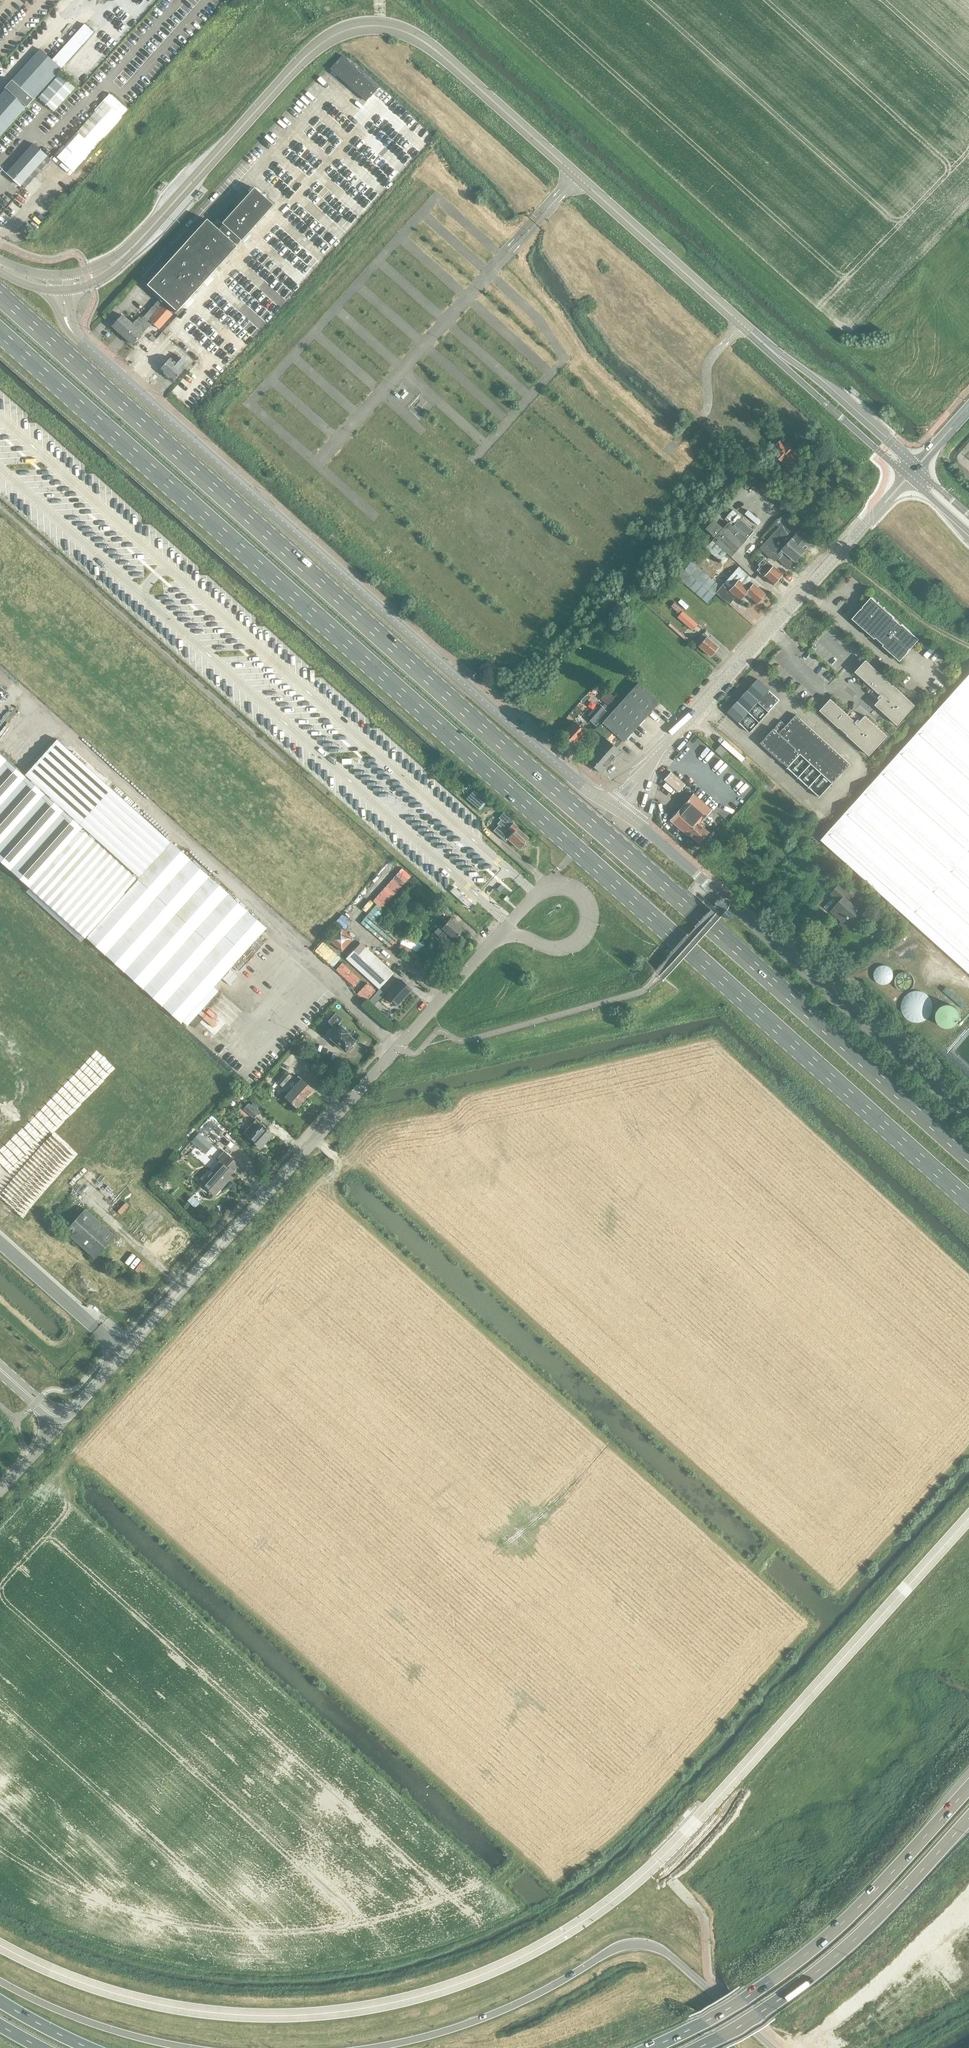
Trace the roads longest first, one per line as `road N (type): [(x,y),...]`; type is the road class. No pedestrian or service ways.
road 1 (trunk): [(0,328),(968,1197)]
road 2 (trunk): [(968,1159),(0,296)]
road 3 (tertiary): [(779,357),(439,53),(385,26),(343,30),(310,52),(121,257)]
road 4 (unclassified): [(616,807),(517,731),(72,332)]
road 5 (unclassified): [(124,1353),(498,935)]
road 6 (unclassified): [(968,1119),(616,807)]
road 7 (trunk): [(773,2047),(668,1953),(640,1943),(615,1948),(479,2019),(368,2047)]
road 8 (unclassified): [(616,807),(907,477)]
road 9 (trunk): [(968,1787),(805,1955),(650,2047)]
road 10 (trunk): [(697,2047),(838,1954),(968,1818)]
road 11 (trunk): [(189,2047),(98,2025),(0,1981)]
road 12 (tertiary): [(916,468),(819,381),(779,357)]
road 13 (tertiary): [(779,357),(907,477)]
road 14 (unclassified): [(498,935),(557,948),(580,939),(588,921),(584,897),(545,883)]
road 15 (unclassified): [(0,1242),(124,1353)]
road 16 (unclassified): [(0,1369),(61,1416),(124,1353)]

